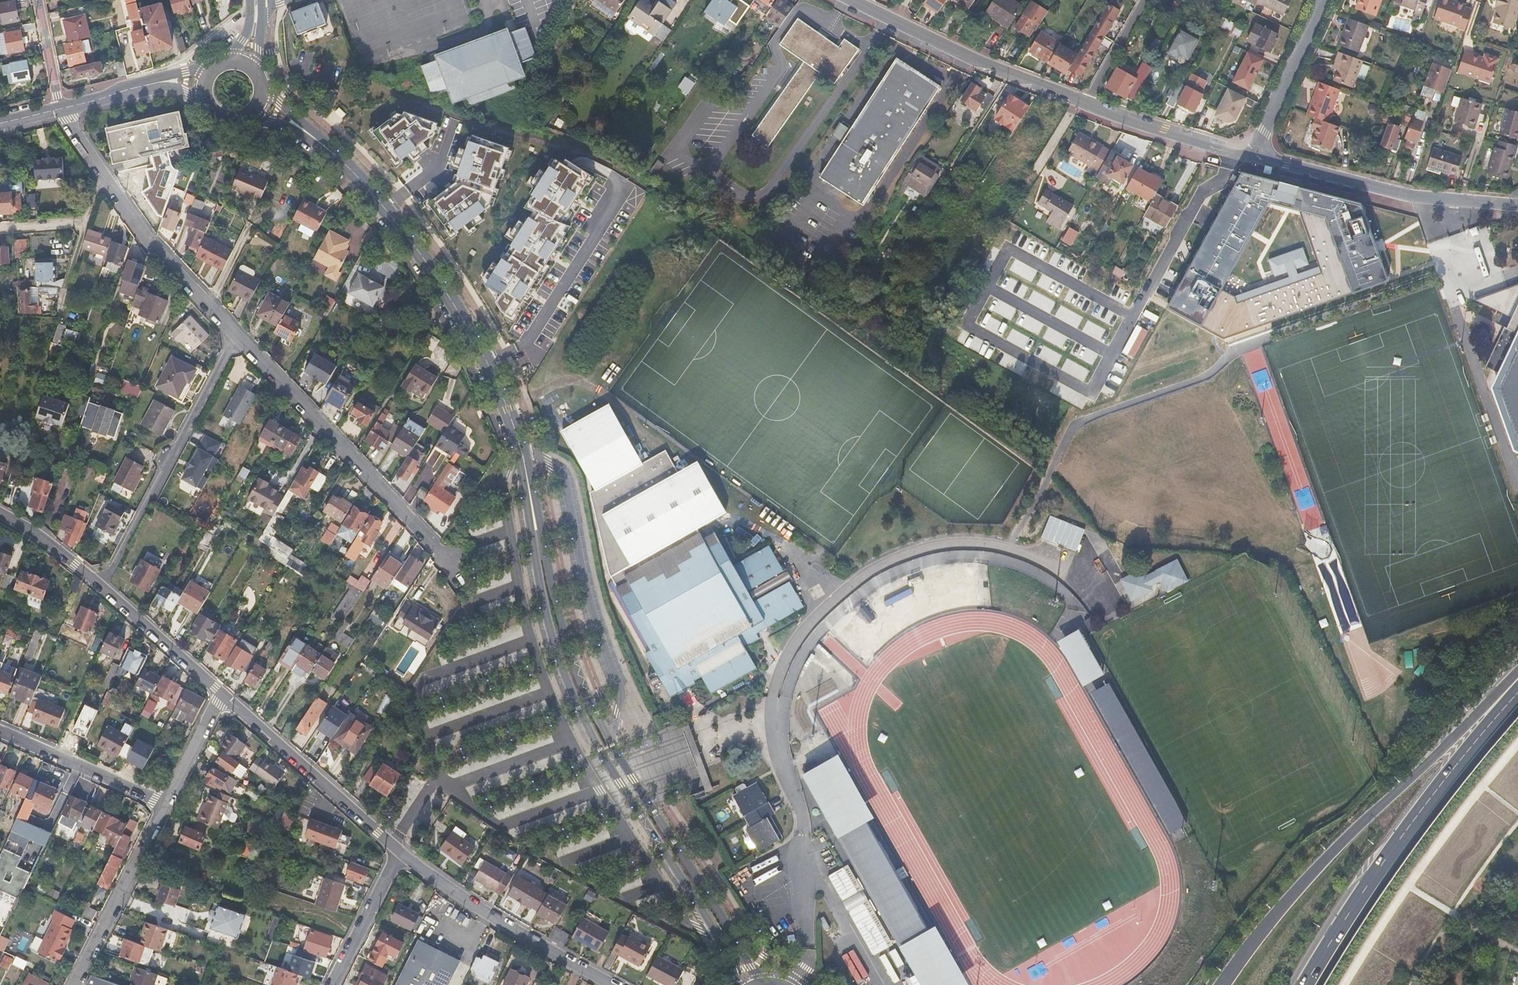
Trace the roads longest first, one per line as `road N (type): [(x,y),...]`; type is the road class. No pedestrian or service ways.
road 1 (secondary): [(766,984),(587,698),(515,428)]
road 2 (secondary): [(515,428),(544,602),(573,694),(745,984)]
road 3 (residential): [(851,0),(1084,104),(1231,153),(1264,150)]
road 4 (secondary): [(1517,672),(1335,854),(1222,984)]
road 5 (trunk): [(1517,694),(1405,834),(1306,984)]
road 6 (secondary): [(329,150),(358,175),(451,300),(515,428)]
road 7 (residential): [(452,566),(236,336)]
road 8 (residential): [(101,586),(236,336)]
road 9 (residential): [(1264,150),(1285,164),(1396,193),(1517,206)]
road 10 (trunk): [(1364,984),(1517,781)]
road 11 (residential): [(609,984),(478,911),(400,852)]
road 12 (residential): [(400,852),(221,692)]
road 13 (trunk): [(1398,984),(1517,806)]
road 14 (residential): [(236,336),(103,175)]
road 15 (residential): [(163,805),(73,984)]
road 16 (residential): [(0,735),(163,805)]
road 17 (residential): [(1264,150),(1264,131),(1324,0)]
road 18 (residential): [(221,692),(101,586)]
road 19 (residential): [(400,852),(331,984)]
road 20 (residential): [(221,692),(163,805)]
road 21 (residential): [(101,586),(0,514)]

